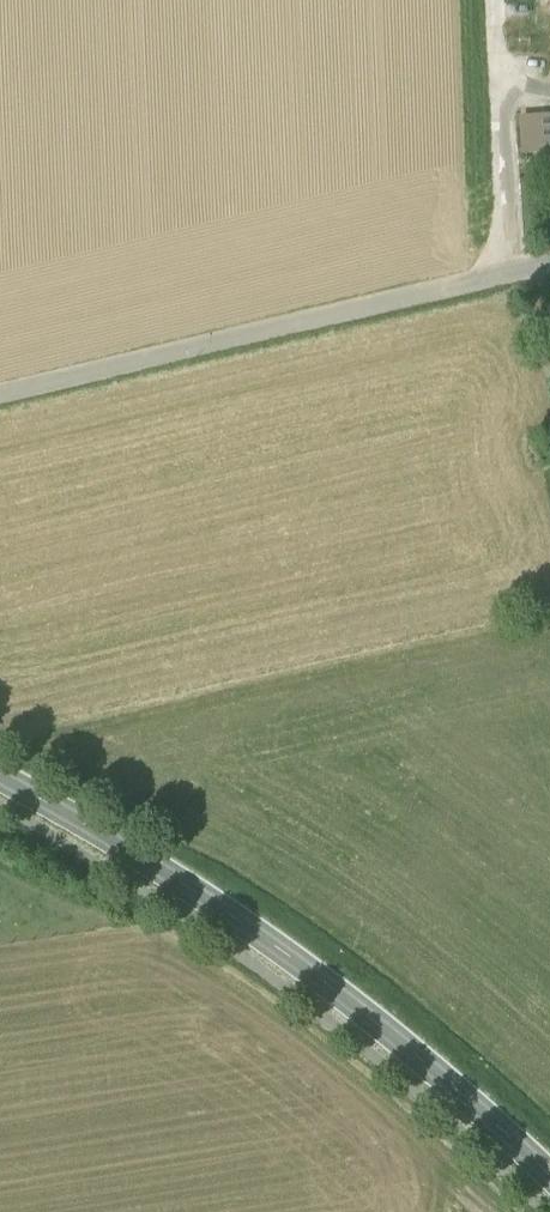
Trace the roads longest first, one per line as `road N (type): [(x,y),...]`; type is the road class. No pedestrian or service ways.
road 1 (tertiary): [(549,1176),(384,1029),(269,941),(0,776)]
road 2 (residential): [(0,389),(549,261)]

